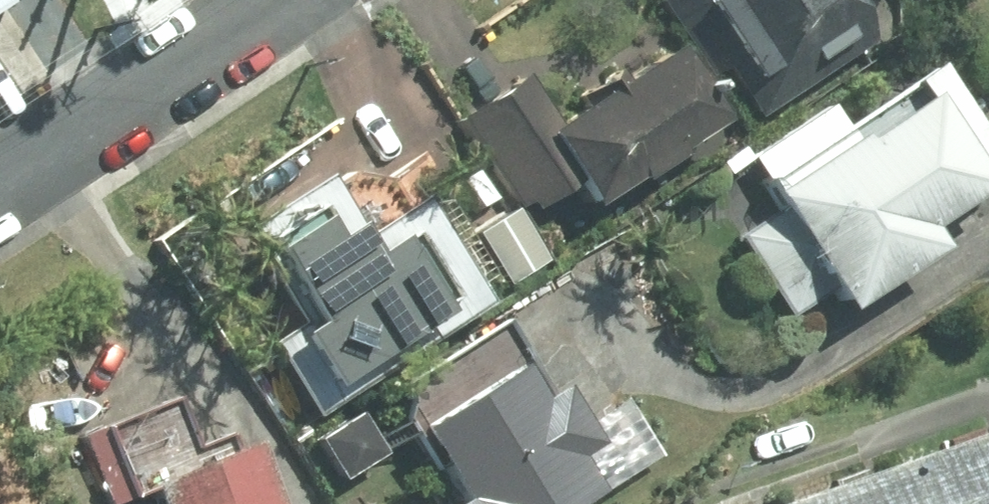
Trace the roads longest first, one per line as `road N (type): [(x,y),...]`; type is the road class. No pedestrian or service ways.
road 1 (residential): [(0,183),(274,0)]

